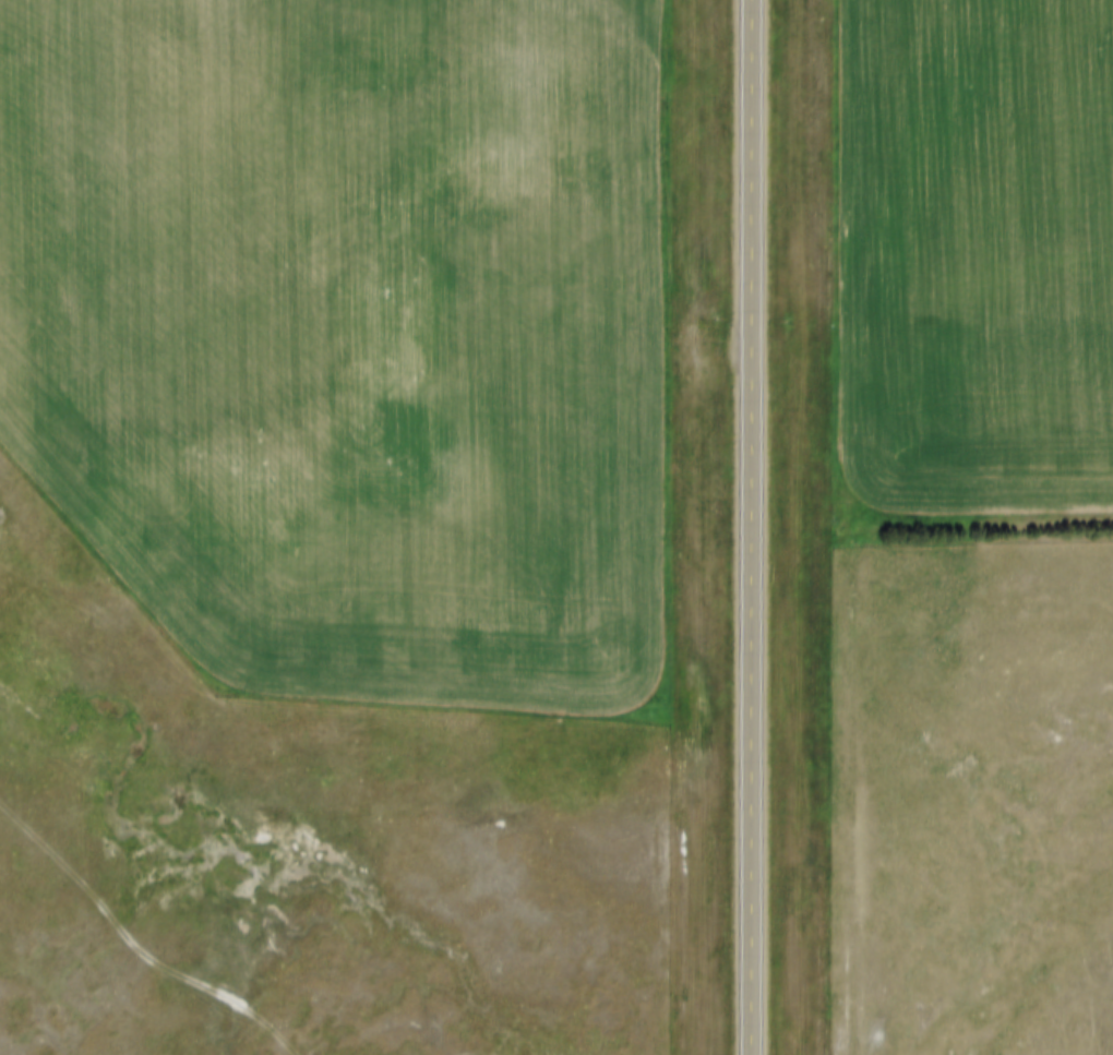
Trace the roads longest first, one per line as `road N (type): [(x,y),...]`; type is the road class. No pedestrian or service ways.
road 1 (primary): [(754,0),(752,1054)]
road 2 (track): [(0,803),(151,967),(253,1014),(289,1054)]

